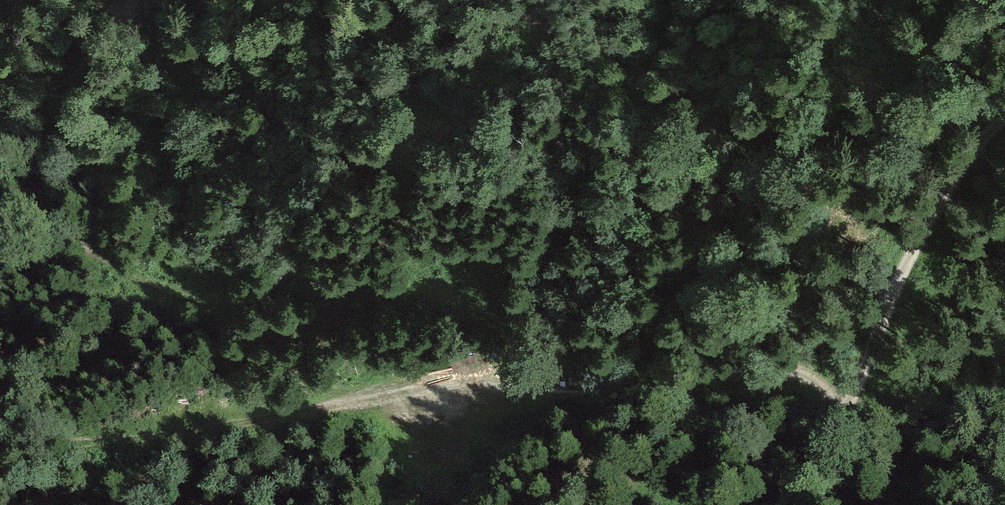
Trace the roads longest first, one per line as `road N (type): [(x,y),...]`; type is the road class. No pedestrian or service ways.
road 1 (track): [(893,288),(765,372),(313,408),(0,458)]
road 2 (track): [(0,222),(39,228),(184,295),(227,303),(341,280),(454,300),(493,319),(543,393)]
road 3 (track): [(1004,118),(926,223),(795,504)]

